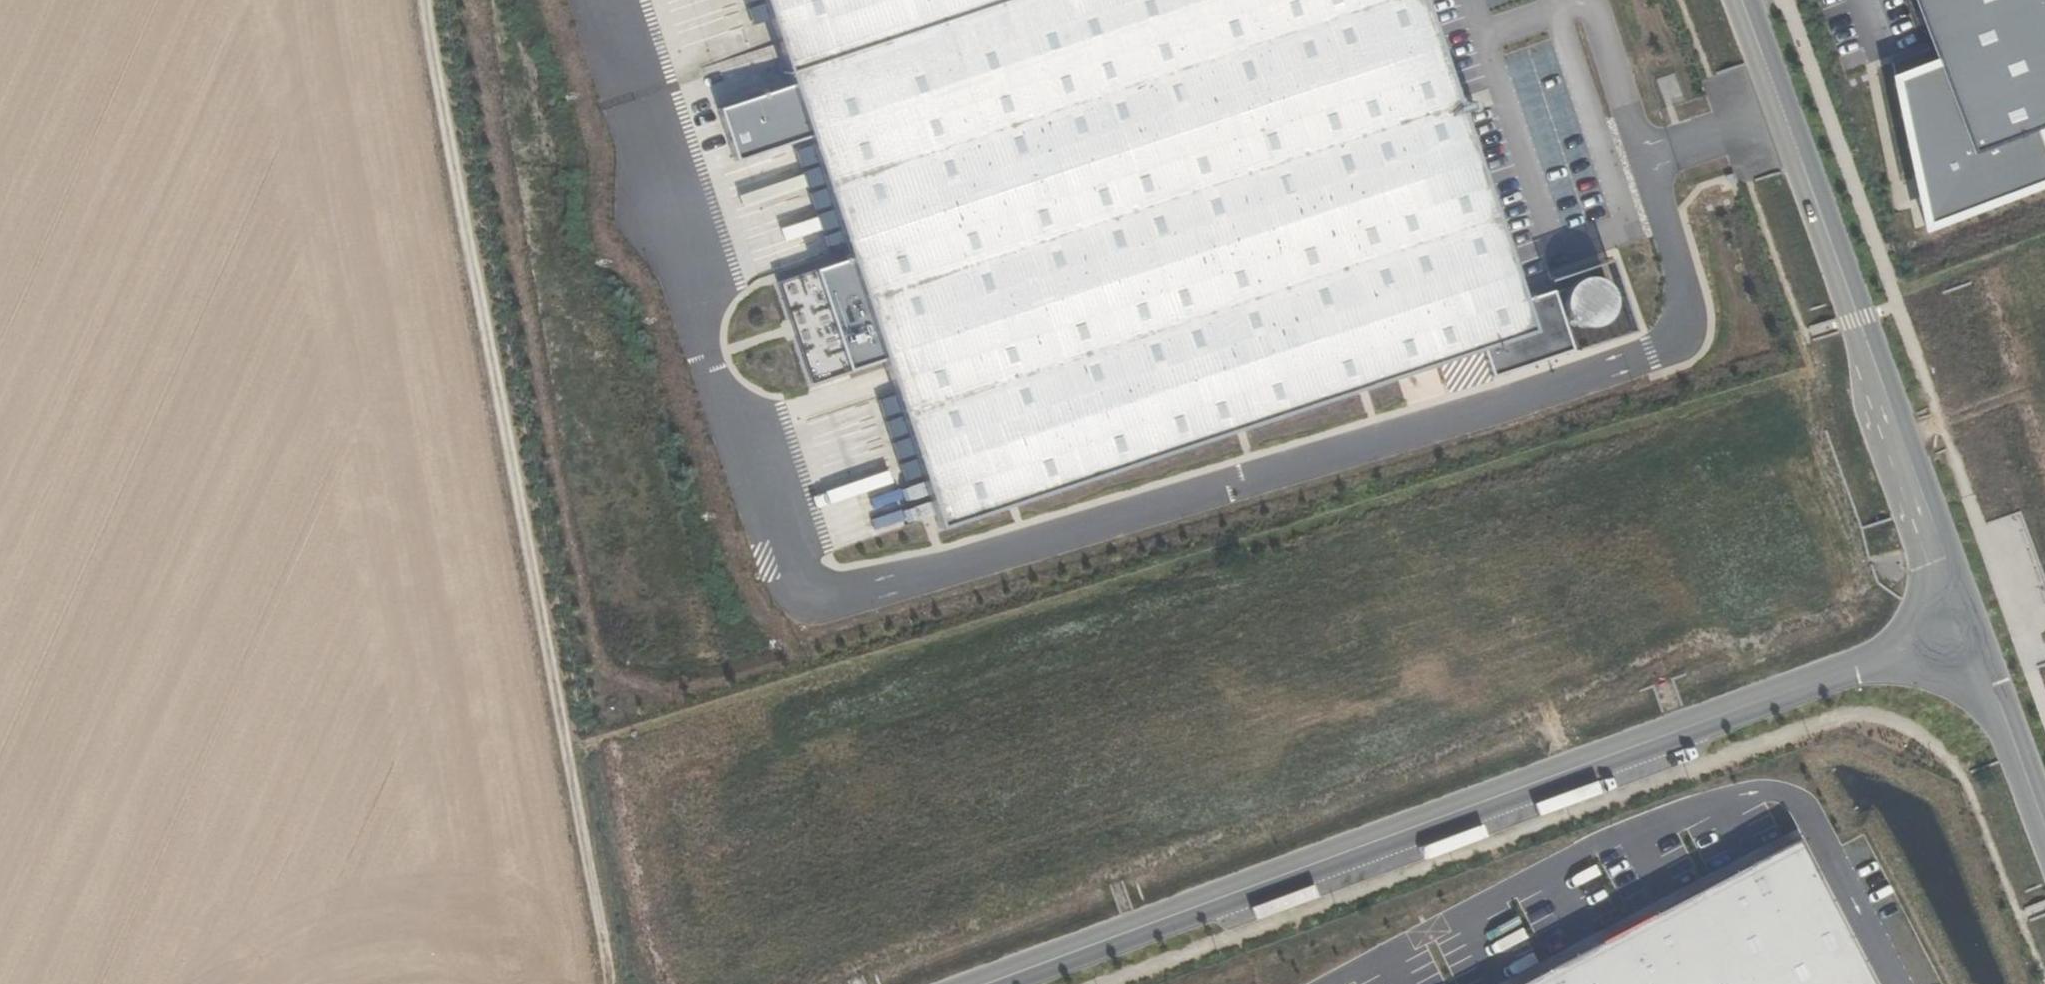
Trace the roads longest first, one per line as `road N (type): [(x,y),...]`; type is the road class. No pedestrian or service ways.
road 1 (unclassified): [(978,983),(1962,621)]
road 2 (residential): [(1962,621),(1742,0)]
road 3 (residential): [(2044,827),(1962,621)]

